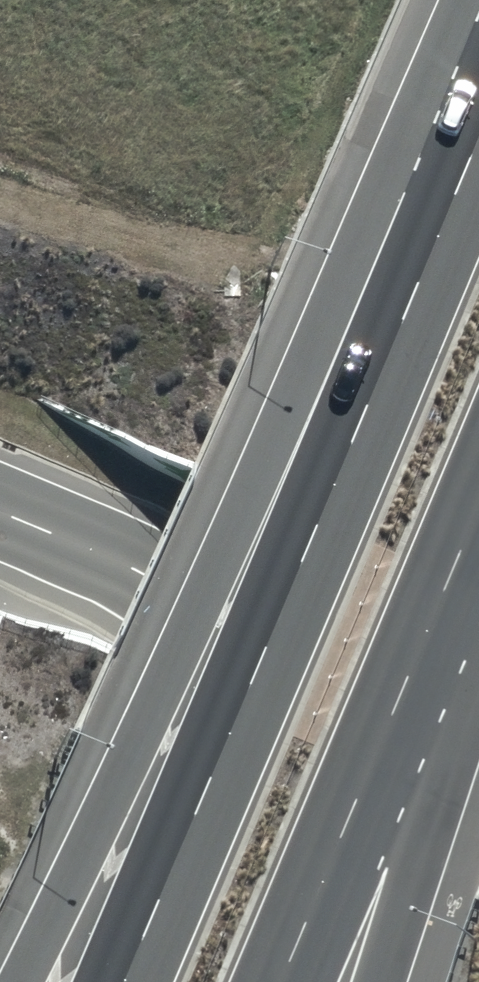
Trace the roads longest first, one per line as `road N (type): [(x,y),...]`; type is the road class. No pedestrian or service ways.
road 1 (trunk): [(21,981),(478,91)]
road 2 (trunk): [(118,981),(478,92)]
road 3 (unclassified): [(478,707),(0,502)]
road 4 (trunk): [(478,546),(289,981)]
road 5 (trunk): [(478,591),(376,981)]

